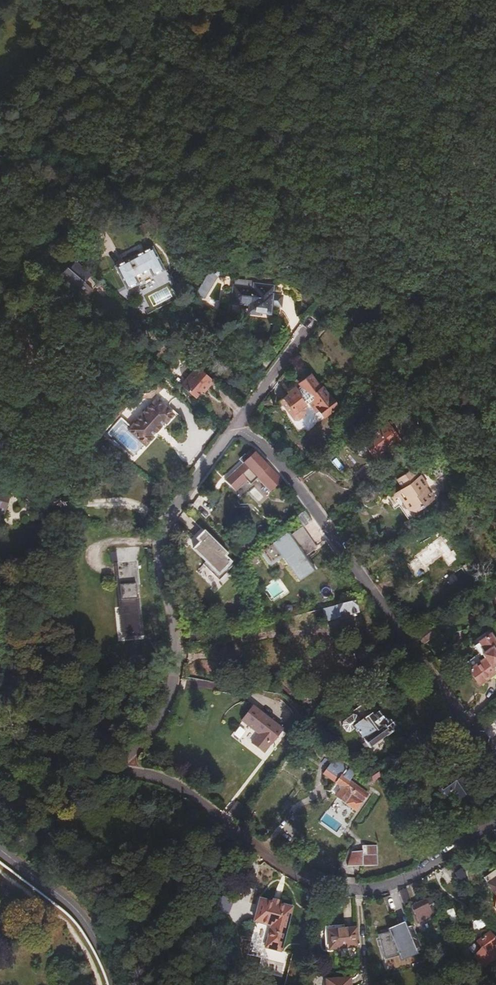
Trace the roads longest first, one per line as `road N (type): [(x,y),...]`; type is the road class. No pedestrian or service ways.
road 1 (residential): [(113,765),(182,797),(281,870),(341,890),(400,879),(495,814)]
road 2 (residential): [(228,434),(288,488),(495,774)]
road 3 (residential): [(113,765),(145,732),(169,672),(152,548),(228,434)]
road 4 (track): [(229,0),(44,241)]
road 5 (tertiary): [(0,853),(95,932),(116,984)]
road 6 (residential): [(228,434),(307,324)]
road 7 (residential): [(0,812),(113,765)]

